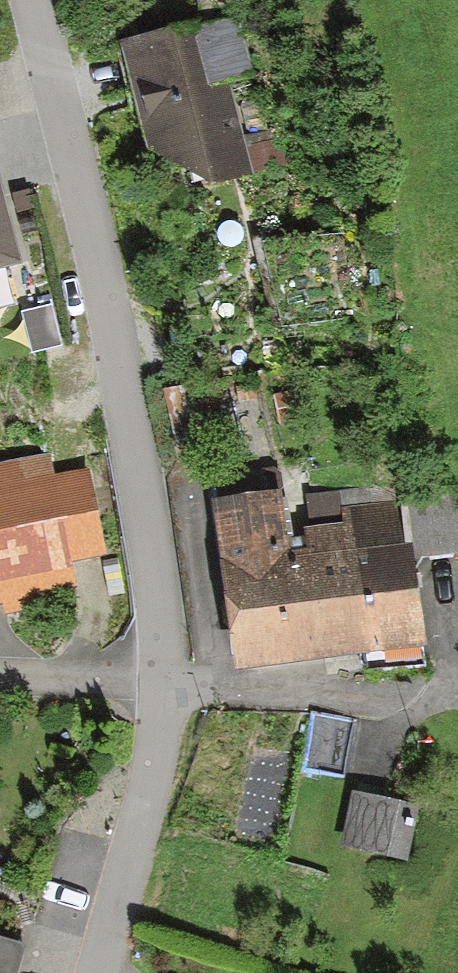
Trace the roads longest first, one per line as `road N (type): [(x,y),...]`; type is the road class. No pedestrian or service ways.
road 1 (residential): [(33,0),(124,351),(165,684)]
road 2 (residential): [(165,684),(161,738),(101,972)]
road 3 (residential): [(165,684),(457,703)]
road 4 (residential): [(0,676),(165,684)]

